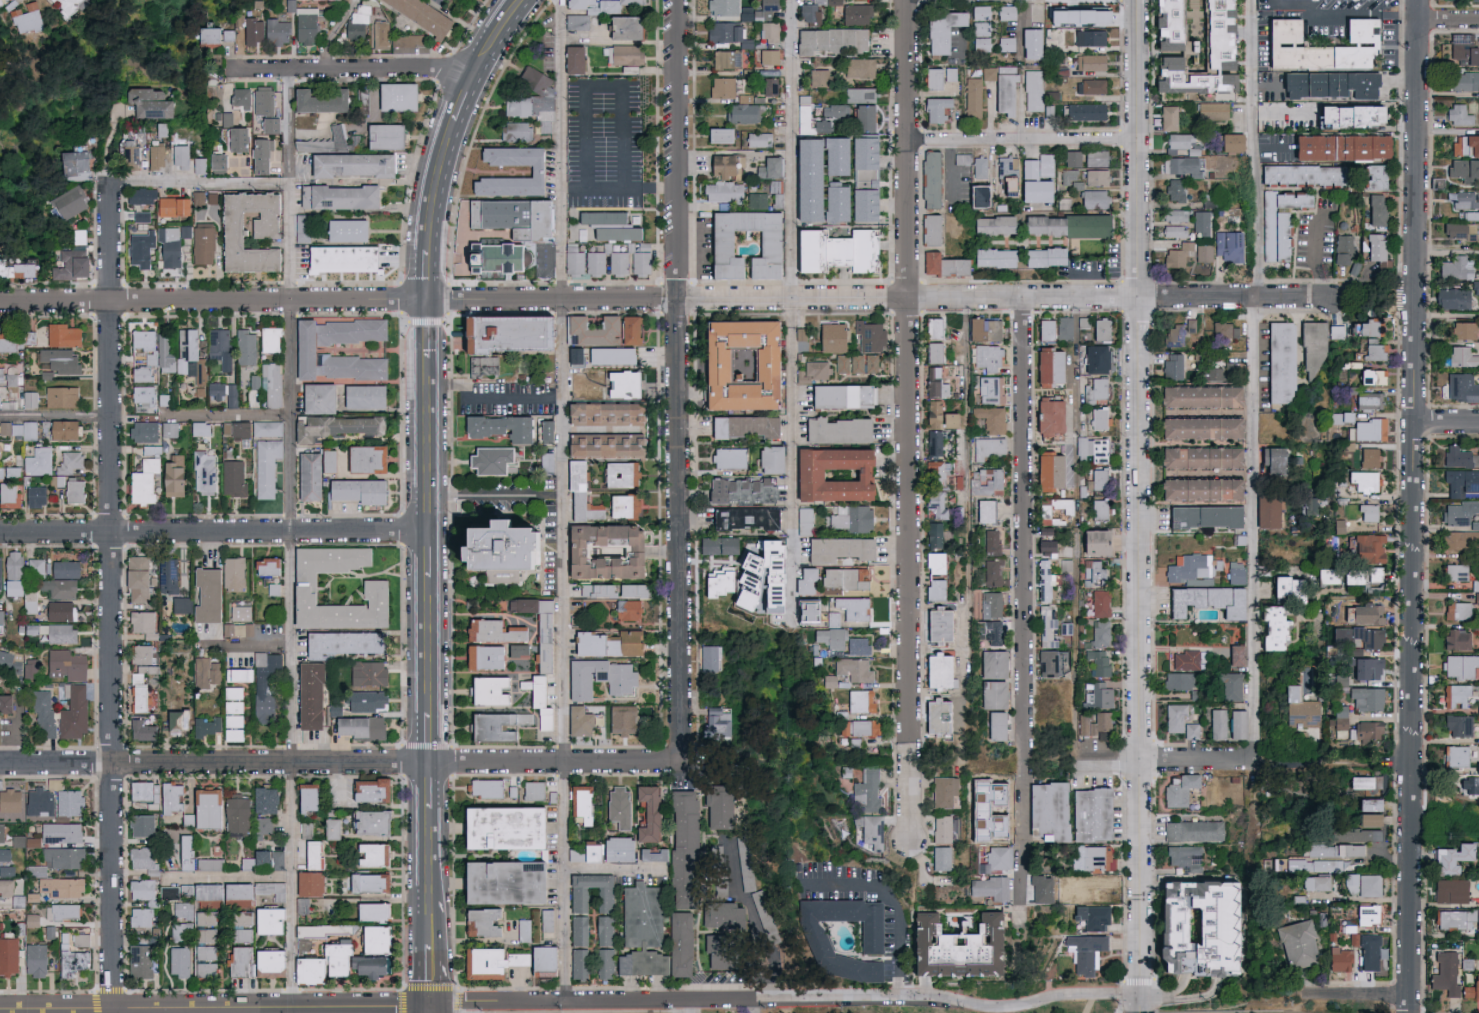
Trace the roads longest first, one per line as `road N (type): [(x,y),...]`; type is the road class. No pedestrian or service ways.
road 1 (residential): [(0,301),(1350,297)]
road 2 (residential): [(1407,1012),(1422,0)]
road 3 (residential): [(1142,996),(1137,0)]
road 4 (residential): [(908,840),(909,0)]
road 5 (residential): [(111,184),(113,1006)]
road 6 (residential): [(442,1002),(935,997),(1003,1008),(1078,995),(1142,996)]
road 7 (residential): [(0,763),(686,760)]
road 8 (residential): [(1024,918),(1024,296)]
road 9 (residential): [(686,760),(681,297)]
road 10 (residential): [(0,532),(428,528)]
road 11 (residential): [(0,1007),(420,1003)]
road 12 (residential): [(678,0),(681,297)]
road 13 (residential): [(231,67),(481,68)]
road 14 (residential): [(1138,140),(909,140)]
road 15 (residential): [(1070,758),(1255,759)]
road 16 (residential): [(111,184),(288,182)]
road 17 (secondary): [(428,528),(429,358)]
road 18 (secondary): [(428,713),(428,576)]
road 19 (secondary): [(431,251),(456,121)]

